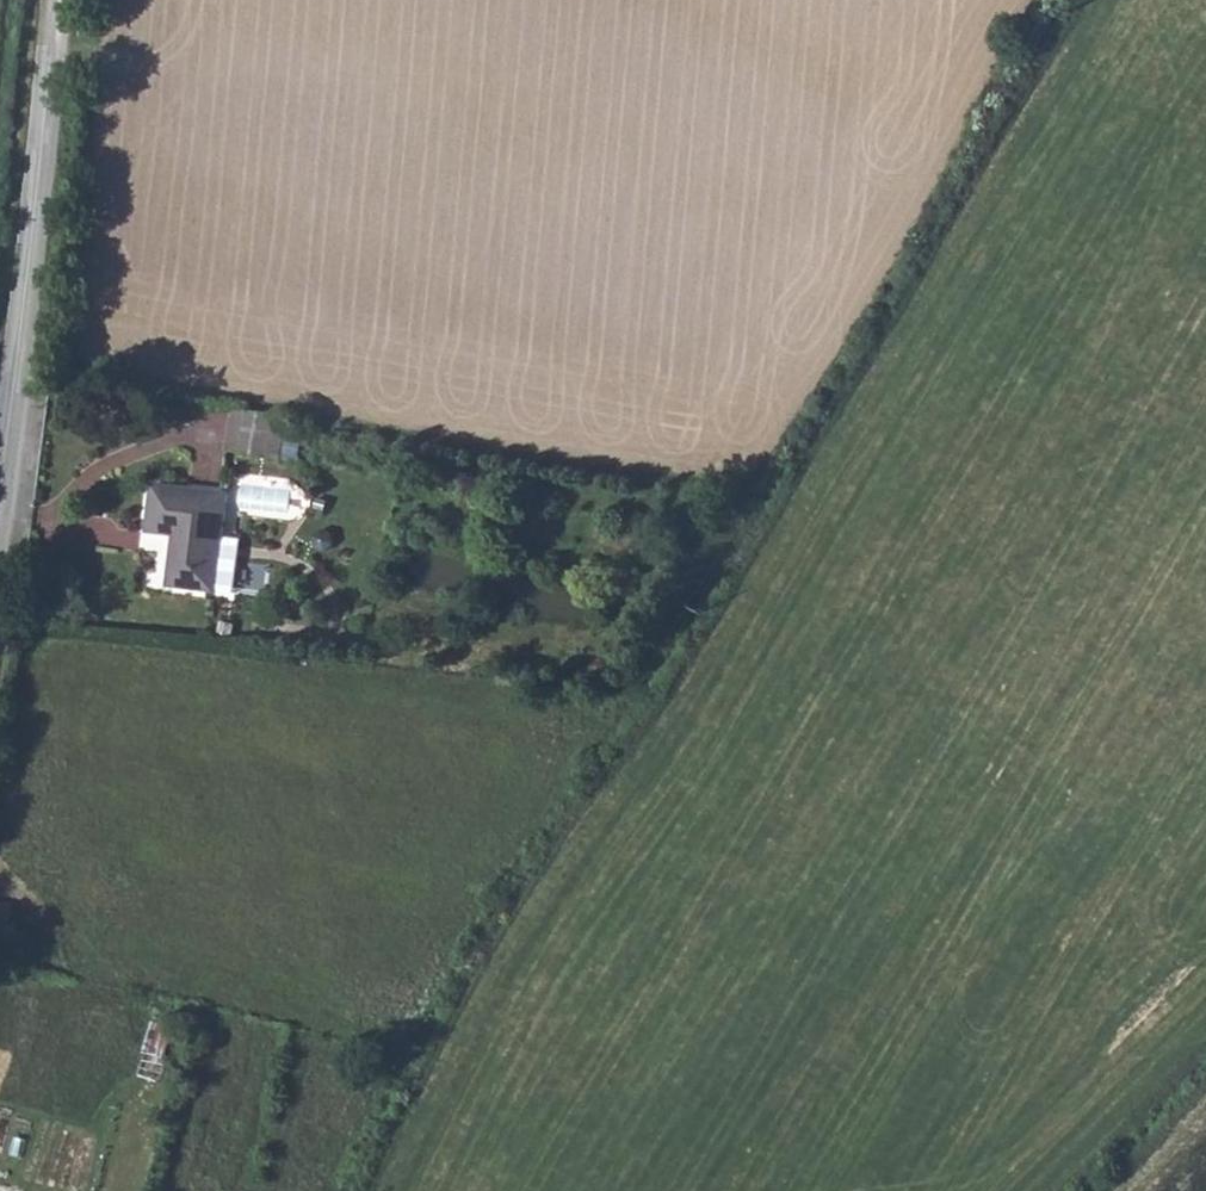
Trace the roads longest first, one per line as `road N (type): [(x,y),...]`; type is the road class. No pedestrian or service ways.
road 1 (tertiary): [(56,0),(0,482)]

